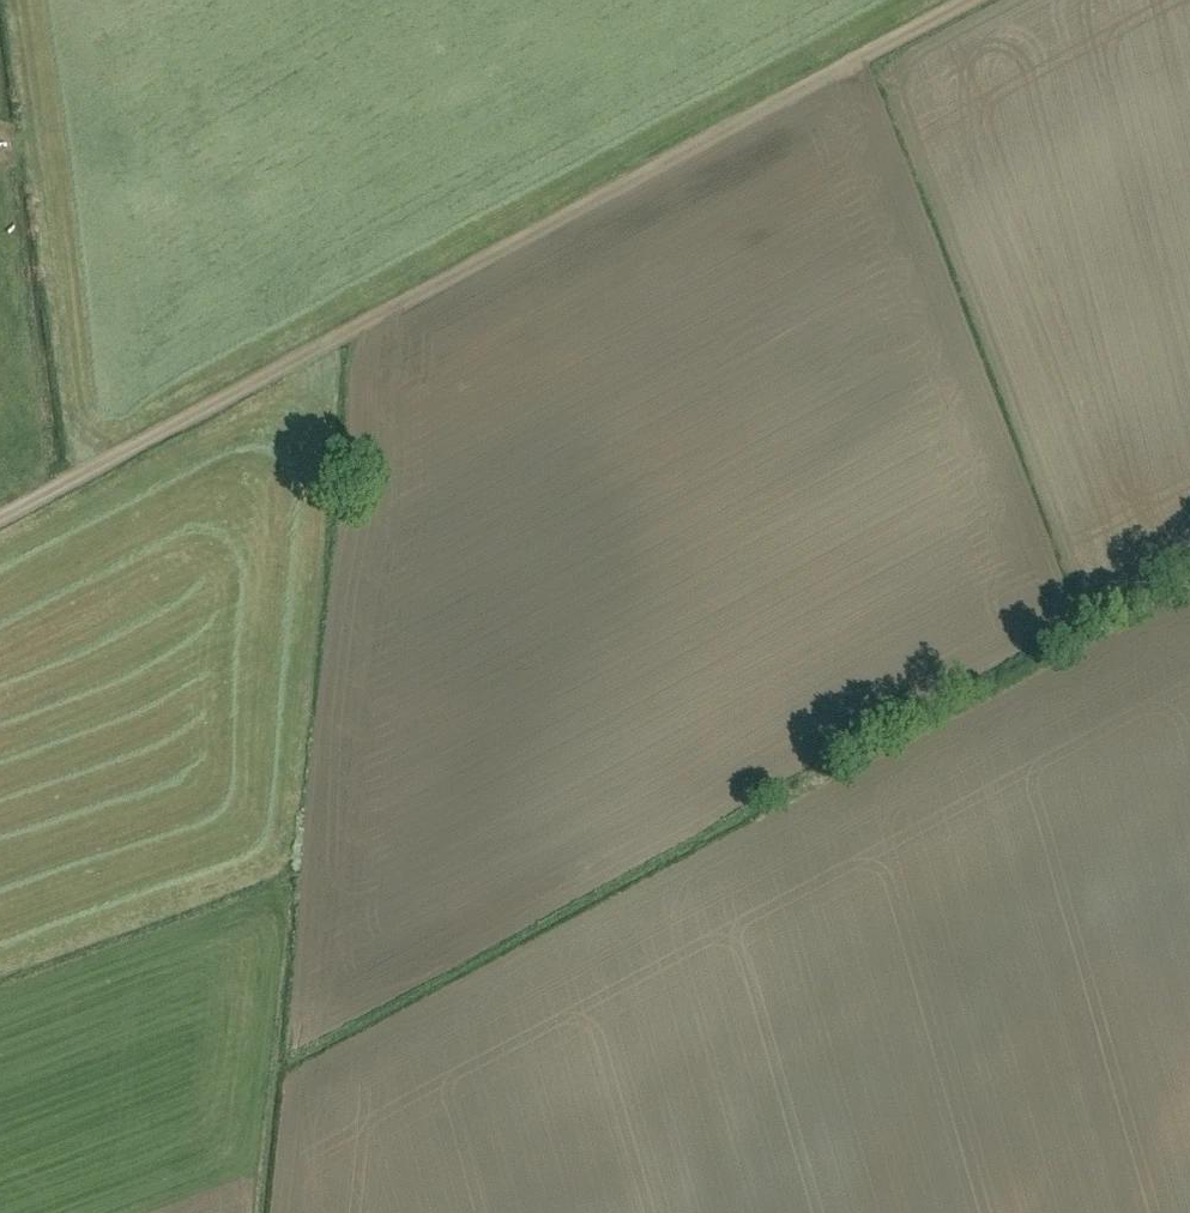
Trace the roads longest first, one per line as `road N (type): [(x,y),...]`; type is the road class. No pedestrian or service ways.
road 1 (track): [(969,0),(0,516)]

